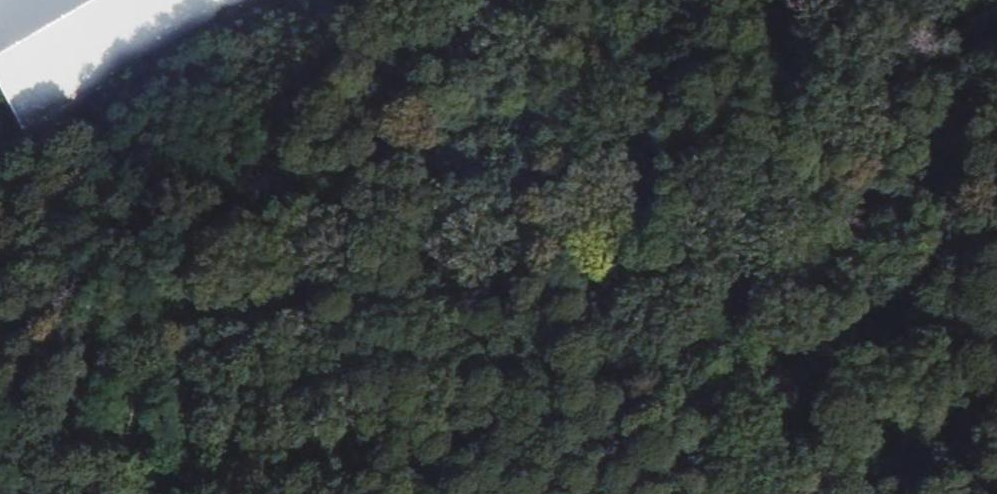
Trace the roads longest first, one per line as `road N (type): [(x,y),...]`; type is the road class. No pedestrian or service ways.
road 1 (track): [(762,493),(629,277),(433,0)]
road 2 (track): [(835,493),(982,343),(996,318)]

